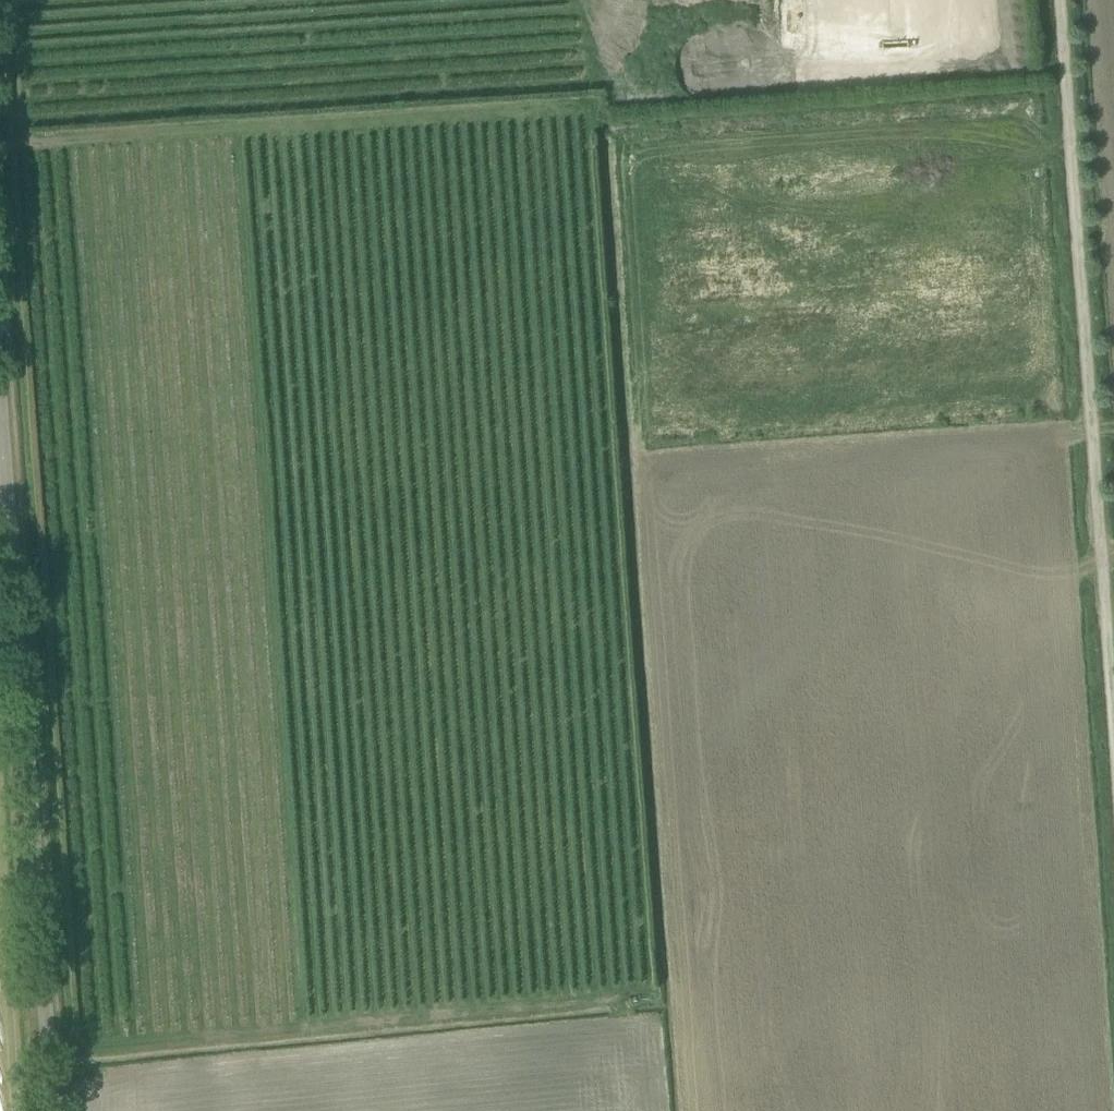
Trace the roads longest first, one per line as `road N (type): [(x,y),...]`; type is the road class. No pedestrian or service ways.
road 1 (unclassified): [(52,1110),(0,357)]
road 2 (track): [(1113,693),(1055,0)]

